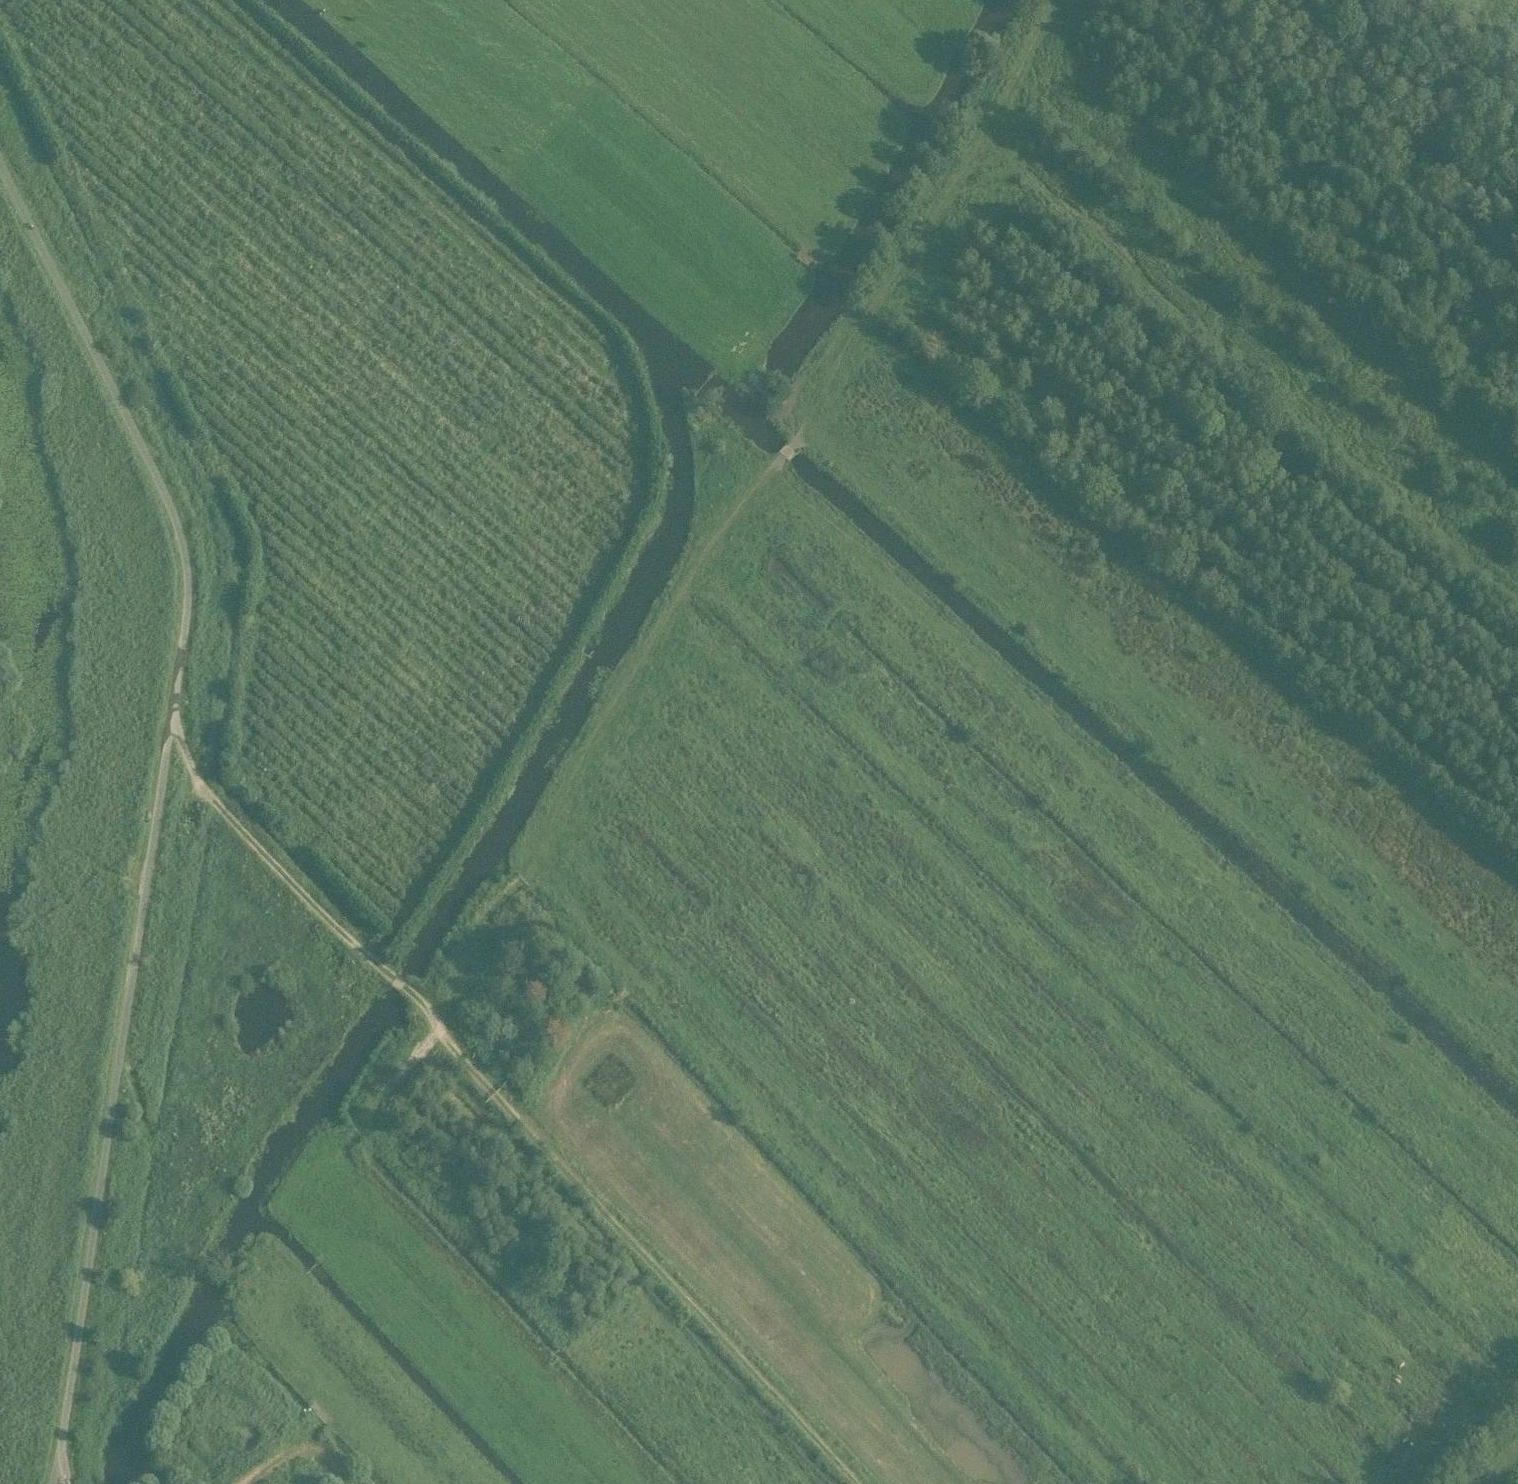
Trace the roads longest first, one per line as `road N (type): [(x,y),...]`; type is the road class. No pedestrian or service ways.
road 1 (unclassified): [(53,1483),(188,583),(169,504),(0,166)]
road 2 (track): [(361,1125),(453,998),(471,938),(528,875),(561,797),(715,536),(804,438),(860,315),(967,162),(1055,0)]
road 3 (track): [(858,1483),(526,1134),(420,1006),(212,800),(172,717)]

